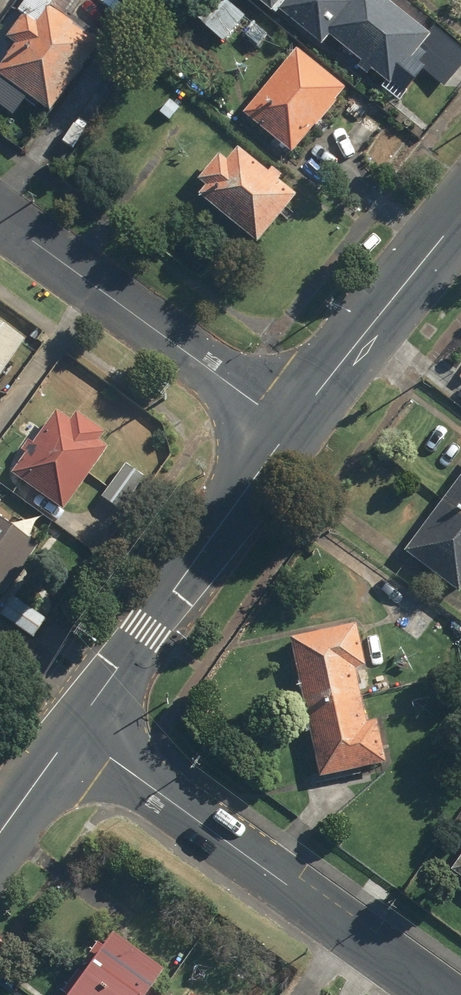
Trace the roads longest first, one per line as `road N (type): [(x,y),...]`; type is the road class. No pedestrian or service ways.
road 1 (residential): [(74,731),(439,994)]
road 2 (tertiary): [(74,731),(291,428)]
road 3 (residential): [(0,218),(291,428)]
road 4 (tertiary): [(291,428),(460,213)]
road 5 (tertiary): [(0,834),(74,731)]

